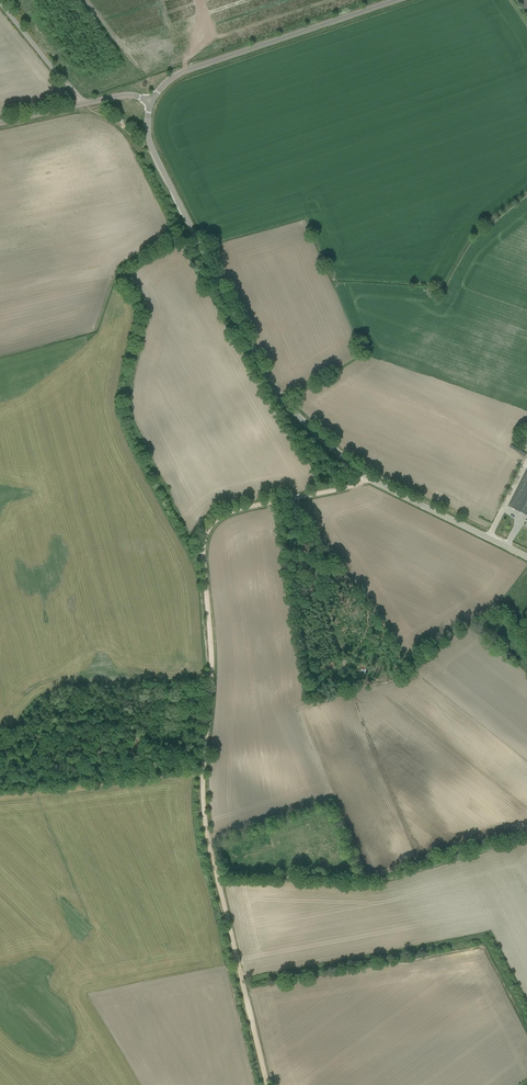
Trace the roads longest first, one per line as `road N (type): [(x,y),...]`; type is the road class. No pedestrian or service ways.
road 1 (track): [(267,1084),(206,822),(205,538),(239,509),(369,475)]
road 2 (unclassified): [(526,552),(369,475),(294,408),(156,157)]
road 3 (track): [(216,877),(386,879),(526,841)]
road 4 (unclassified): [(151,104),(181,73),(401,0)]
road 5 (unclassified): [(0,3),(81,104)]

